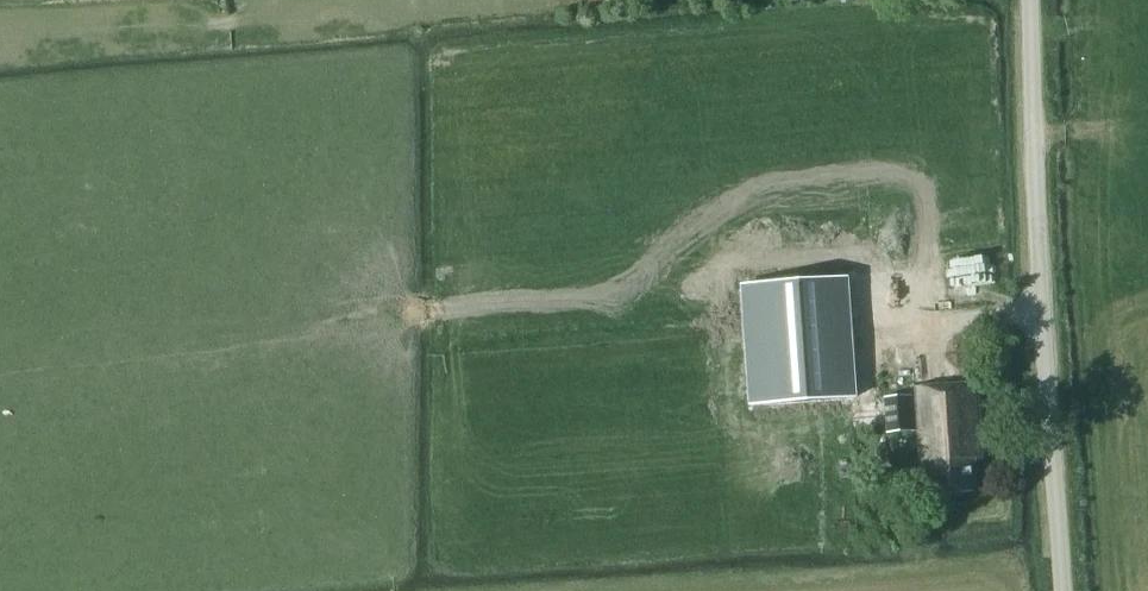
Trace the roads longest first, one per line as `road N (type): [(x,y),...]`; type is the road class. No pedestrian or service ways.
road 1 (unclassified): [(1063,590),(1031,0)]

